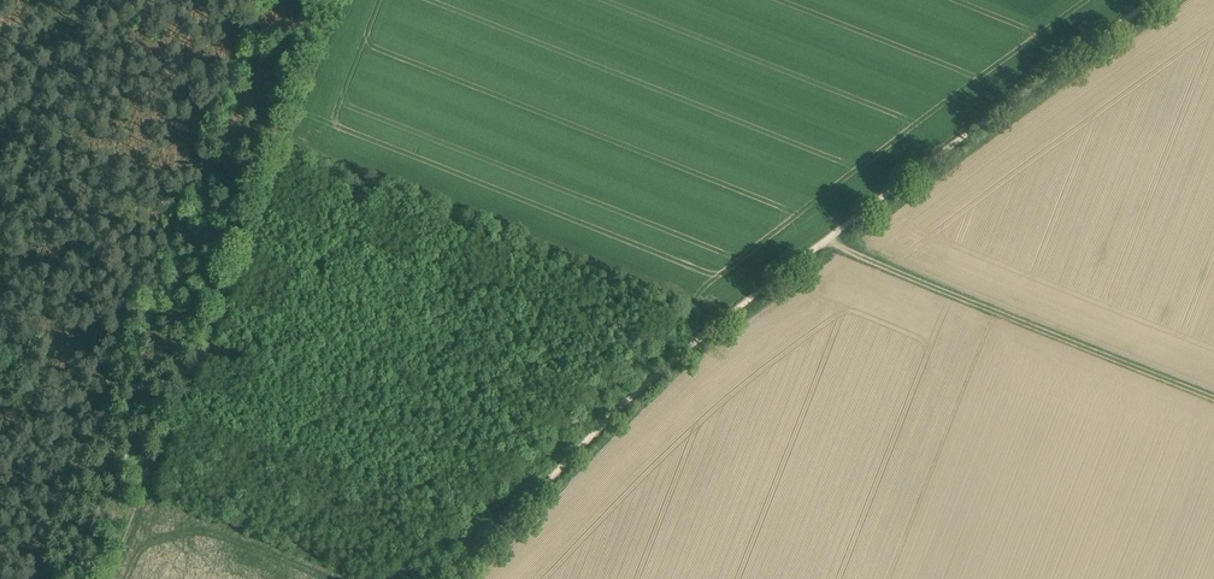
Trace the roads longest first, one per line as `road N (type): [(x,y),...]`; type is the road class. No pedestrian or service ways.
road 1 (track): [(435,578),(702,339),(1139,0)]
road 2 (track): [(313,0),(82,578)]
road 3 (track): [(824,240),(1213,395)]

